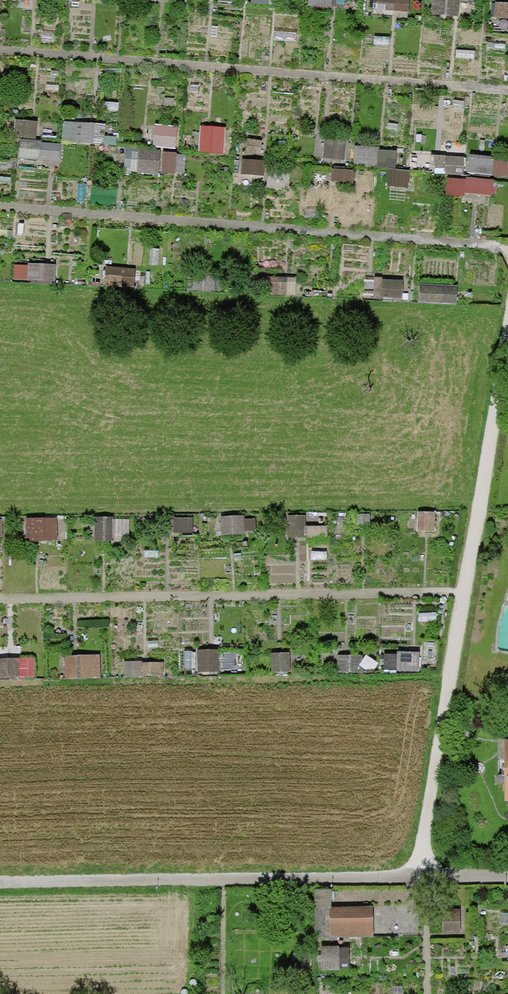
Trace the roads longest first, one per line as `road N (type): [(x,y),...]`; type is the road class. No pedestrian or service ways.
road 1 (residential): [(507,871),(0,881)]

